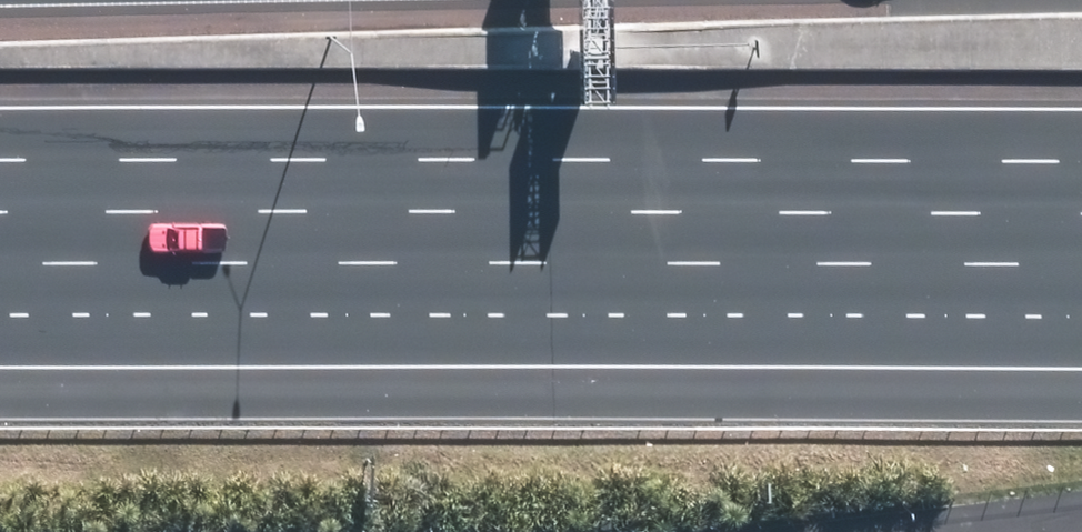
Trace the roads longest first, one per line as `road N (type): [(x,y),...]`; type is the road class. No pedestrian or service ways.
road 1 (motorway): [(1081,160),(0,211)]
road 2 (motorway): [(1081,260),(0,212)]

